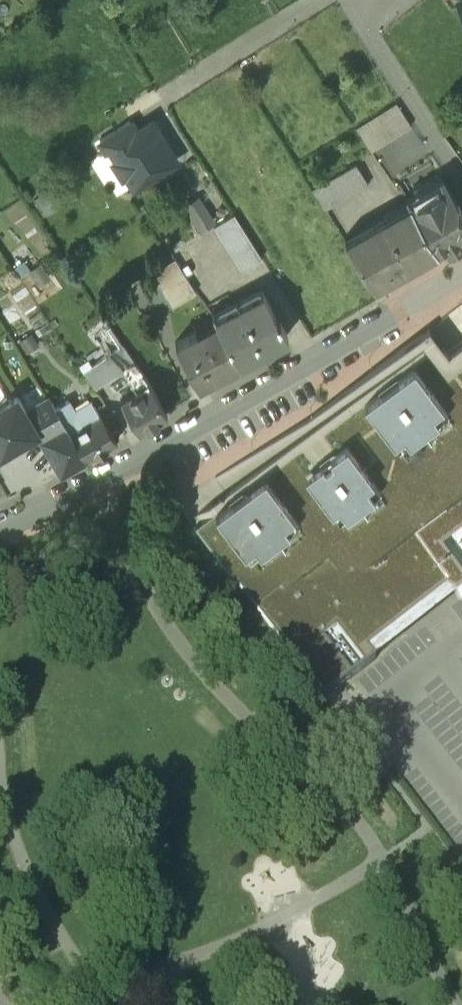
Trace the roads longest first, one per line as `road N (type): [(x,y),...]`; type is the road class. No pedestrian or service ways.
road 1 (residential): [(400,314),(94,485),(0,526)]
road 2 (residential): [(461,178),(348,0)]
road 3 (residential): [(320,0),(164,101)]

